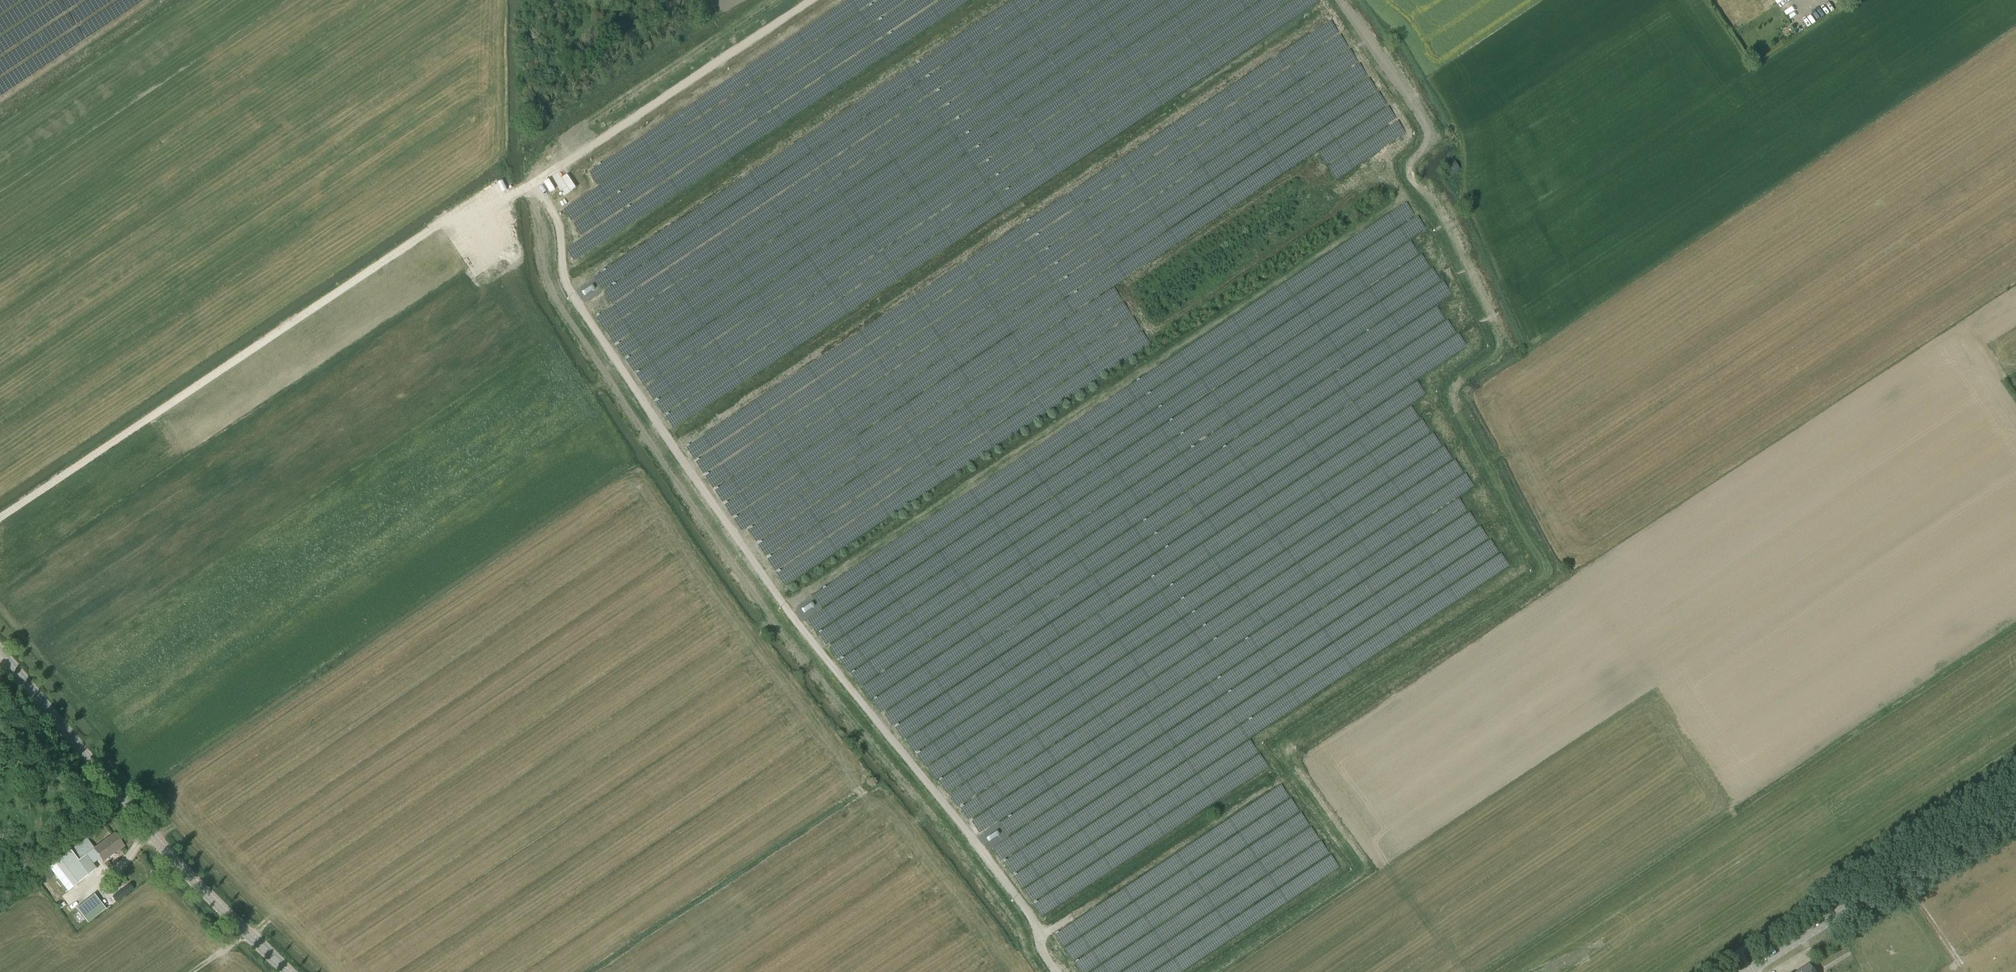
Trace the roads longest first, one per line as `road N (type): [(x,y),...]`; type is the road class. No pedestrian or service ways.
road 1 (tertiary): [(286,971),(186,874),(0,653)]
road 2 (tertiary): [(1748,971),(2015,801)]
road 3 (track): [(927,814),(699,971)]
road 4 (track): [(927,814),(789,644)]
road 5 (track): [(1016,928),(927,814)]

